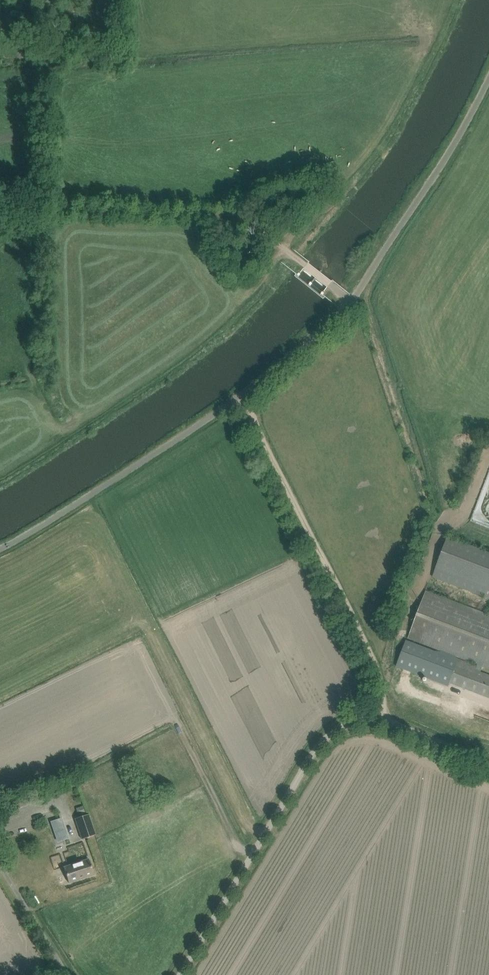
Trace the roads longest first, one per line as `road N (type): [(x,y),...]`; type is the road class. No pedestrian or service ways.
road 1 (unclassified): [(488,765),(383,719),(337,730),(315,751),(181,974)]
road 2 (track): [(352,303),(237,220),(58,208),(0,212)]
road 3 (track): [(243,395),(372,661),(383,719)]

